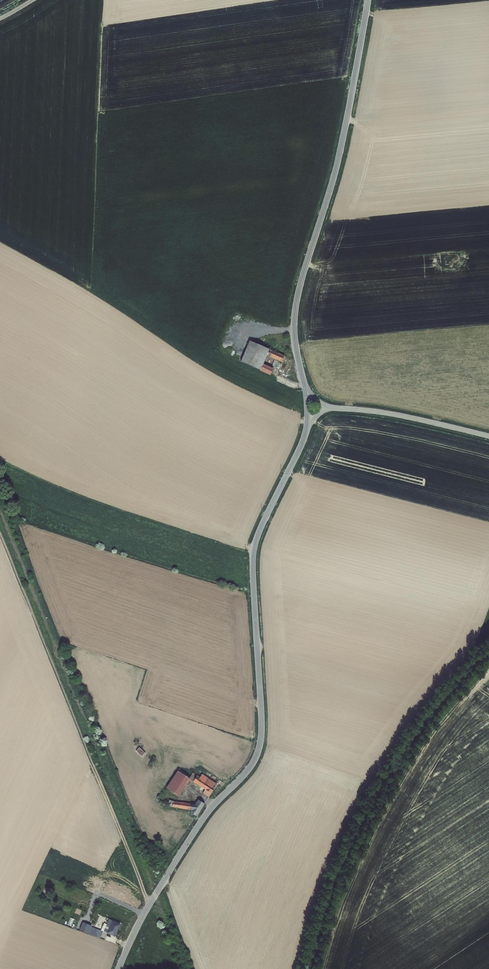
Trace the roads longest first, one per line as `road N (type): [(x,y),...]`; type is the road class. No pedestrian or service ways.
road 1 (tertiary): [(119,968),(193,833),(257,752),(253,549),(307,427)]
road 2 (tertiary): [(305,389),(295,306),(341,150),(368,0)]
road 3 (track): [(323,968),(367,851),(454,706),(488,673)]
road 4 (unclassified): [(488,436),(330,408)]

